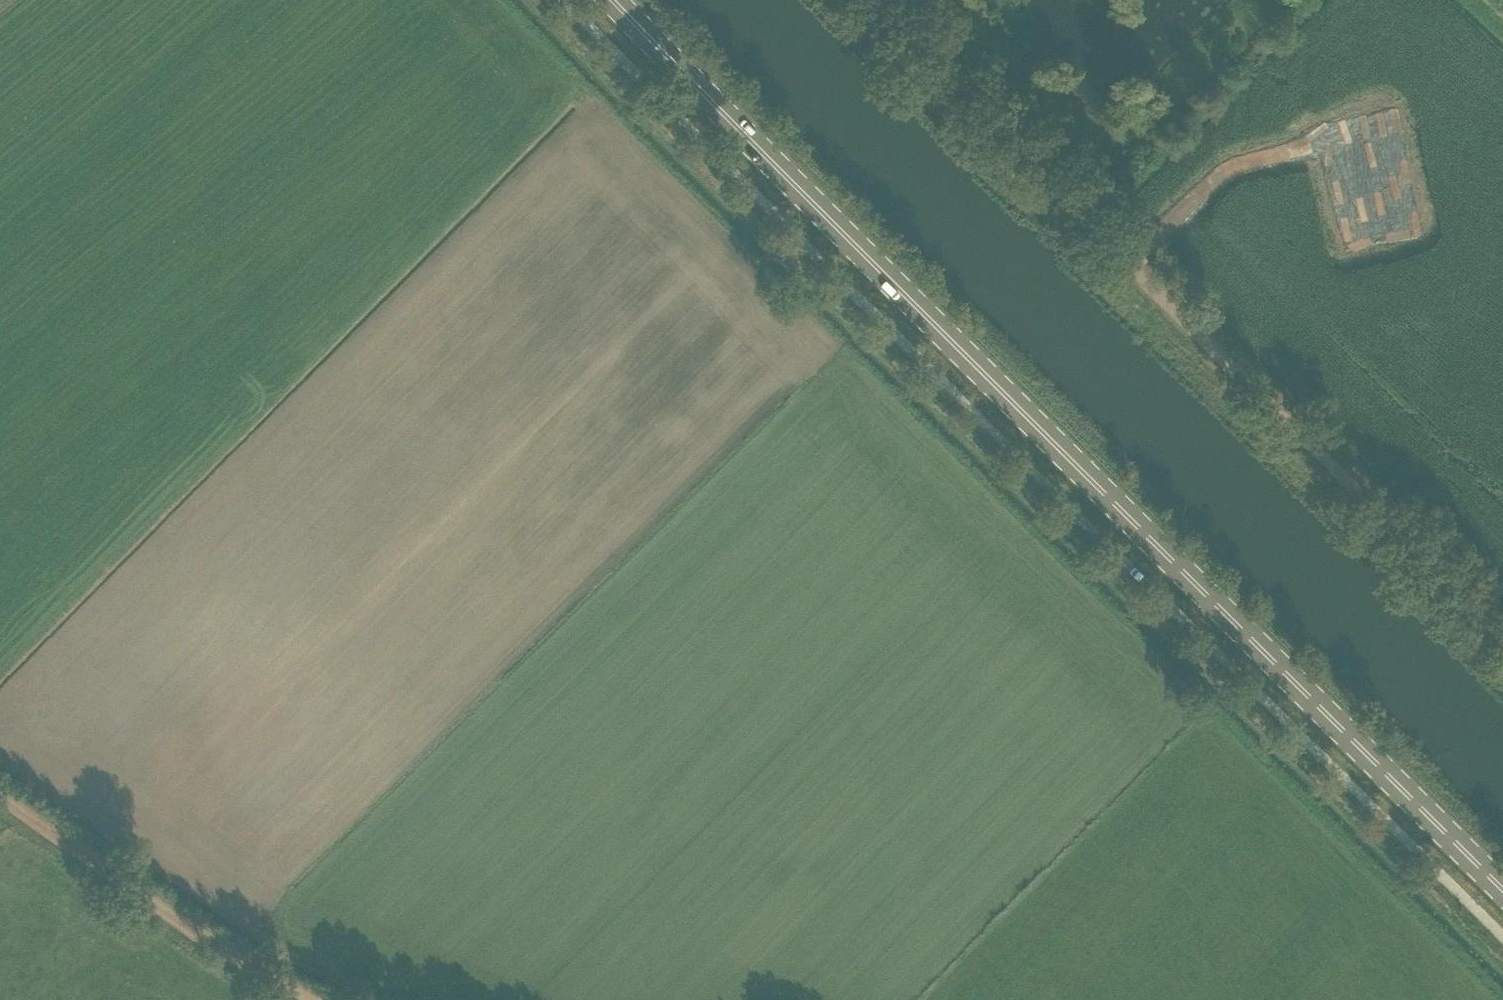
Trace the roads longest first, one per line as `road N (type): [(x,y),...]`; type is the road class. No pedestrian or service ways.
road 1 (primary): [(1502,888),(614,0)]
road 2 (track): [(1502,635),(867,0)]
road 3 (track): [(0,794),(229,954),(316,999)]

